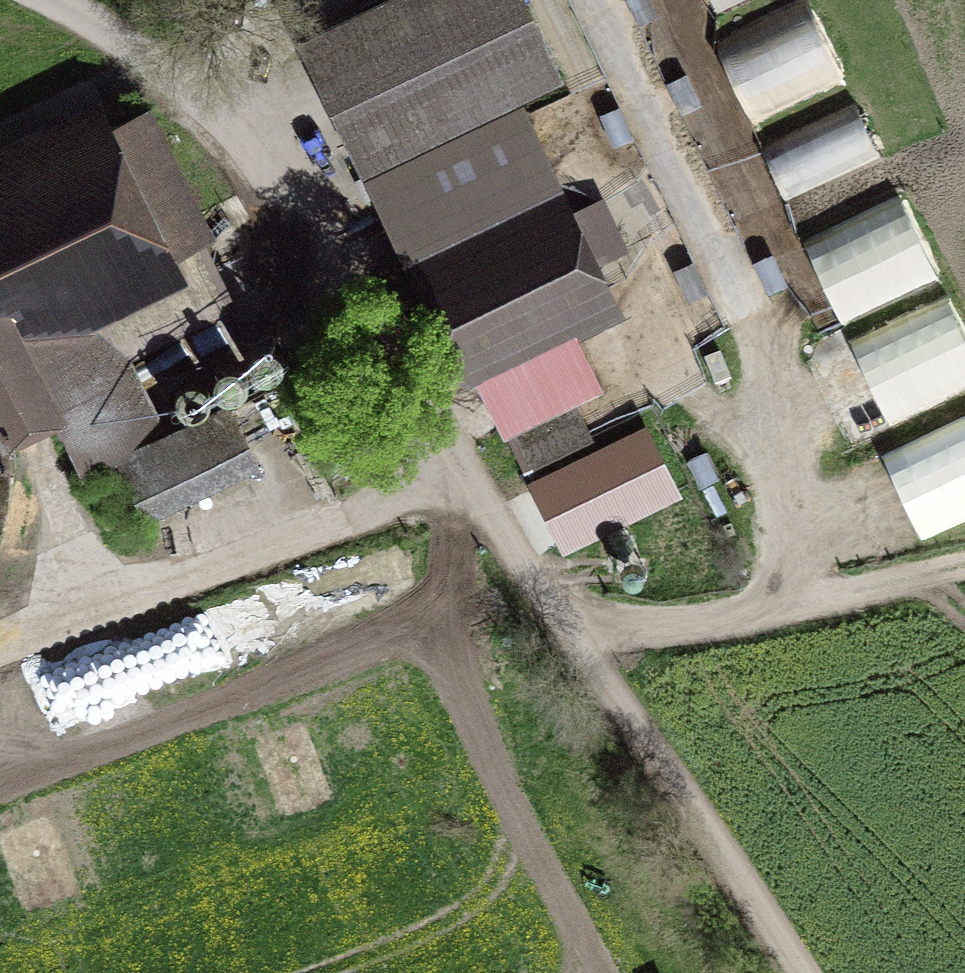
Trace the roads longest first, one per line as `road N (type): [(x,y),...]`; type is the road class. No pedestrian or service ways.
road 1 (unclassified): [(53,0),(190,90),(258,160),(575,634)]
road 2 (track): [(797,972),(575,634),(860,596),(964,569)]
road 3 (track): [(0,642),(471,481)]

